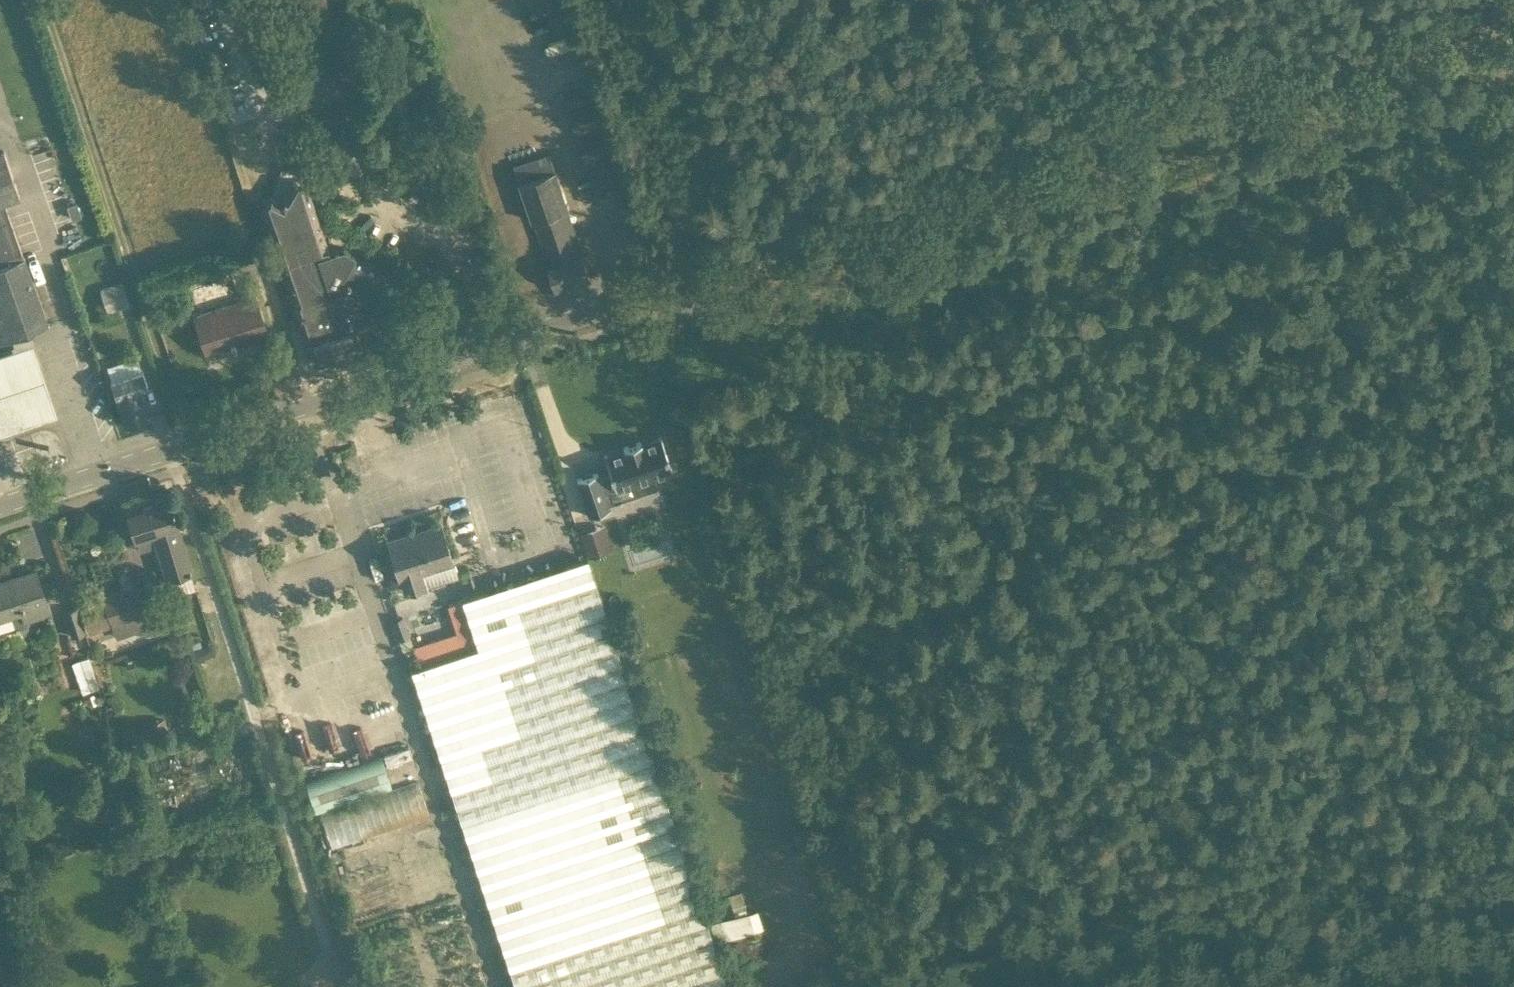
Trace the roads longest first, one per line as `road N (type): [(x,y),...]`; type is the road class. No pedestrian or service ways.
road 1 (secondary): [(0,506),(1513,10)]
road 2 (track): [(1093,986),(1513,850)]

